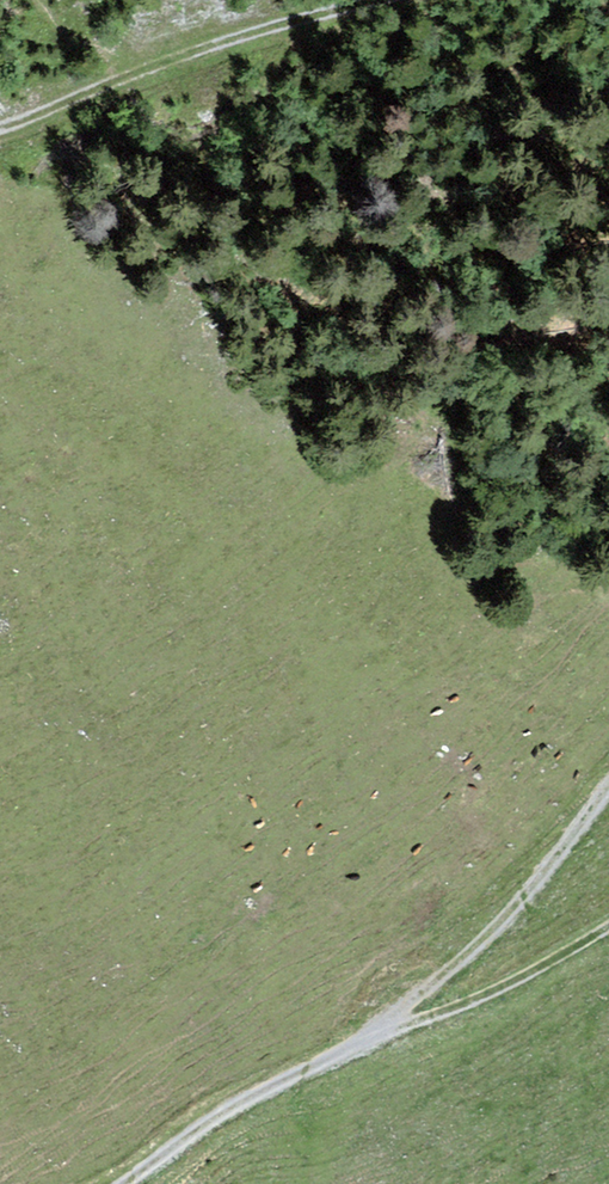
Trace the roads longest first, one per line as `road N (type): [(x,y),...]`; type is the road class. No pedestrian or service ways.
road 1 (track): [(125,1183),(217,1116),(386,1028),(509,915),(608,788)]
road 2 (track): [(376,0),(131,74)]
road 3 (track): [(386,1028),(485,995),(608,925)]
road 4 (track): [(131,74),(0,128)]

